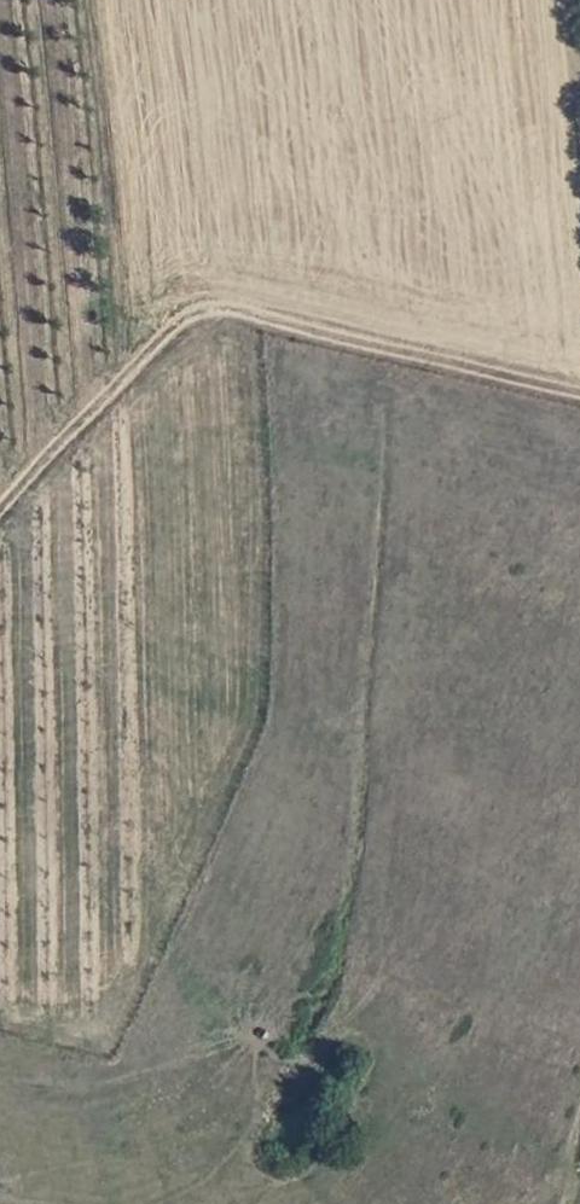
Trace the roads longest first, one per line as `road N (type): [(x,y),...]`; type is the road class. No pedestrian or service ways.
road 1 (track): [(0,500),(192,314),(223,308),(579,387)]

